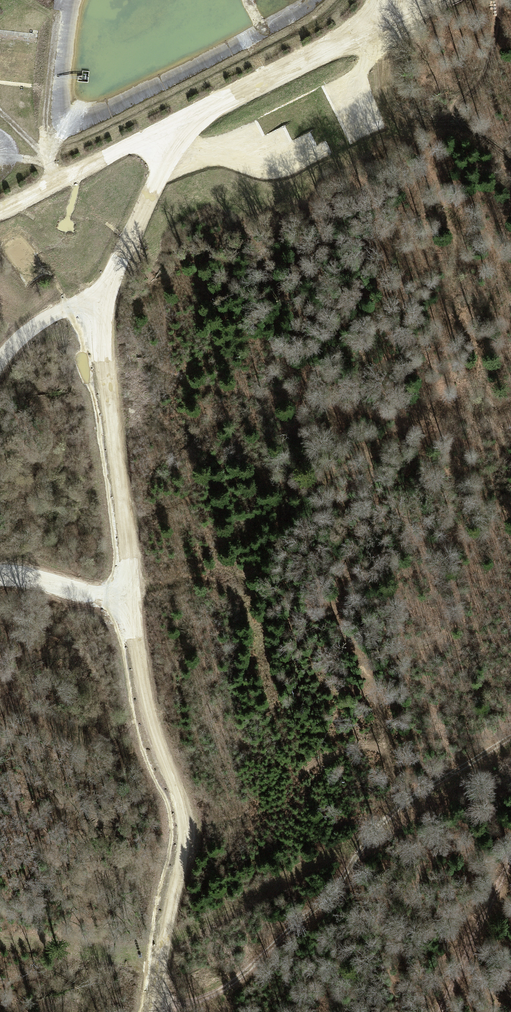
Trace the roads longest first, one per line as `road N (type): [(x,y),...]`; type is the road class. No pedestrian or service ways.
road 1 (track): [(153,1011),(187,834),(182,797),(152,727),(97,296)]
road 2 (track): [(510,738),(385,819),(308,914),(222,989),(173,1011)]
road 3 (track): [(0,209),(371,22)]
road 4 (track): [(0,362),(58,310),(113,283),(201,112)]
road 5 (track): [(445,1011),(510,874)]
road 6 (track): [(0,576),(133,604)]

